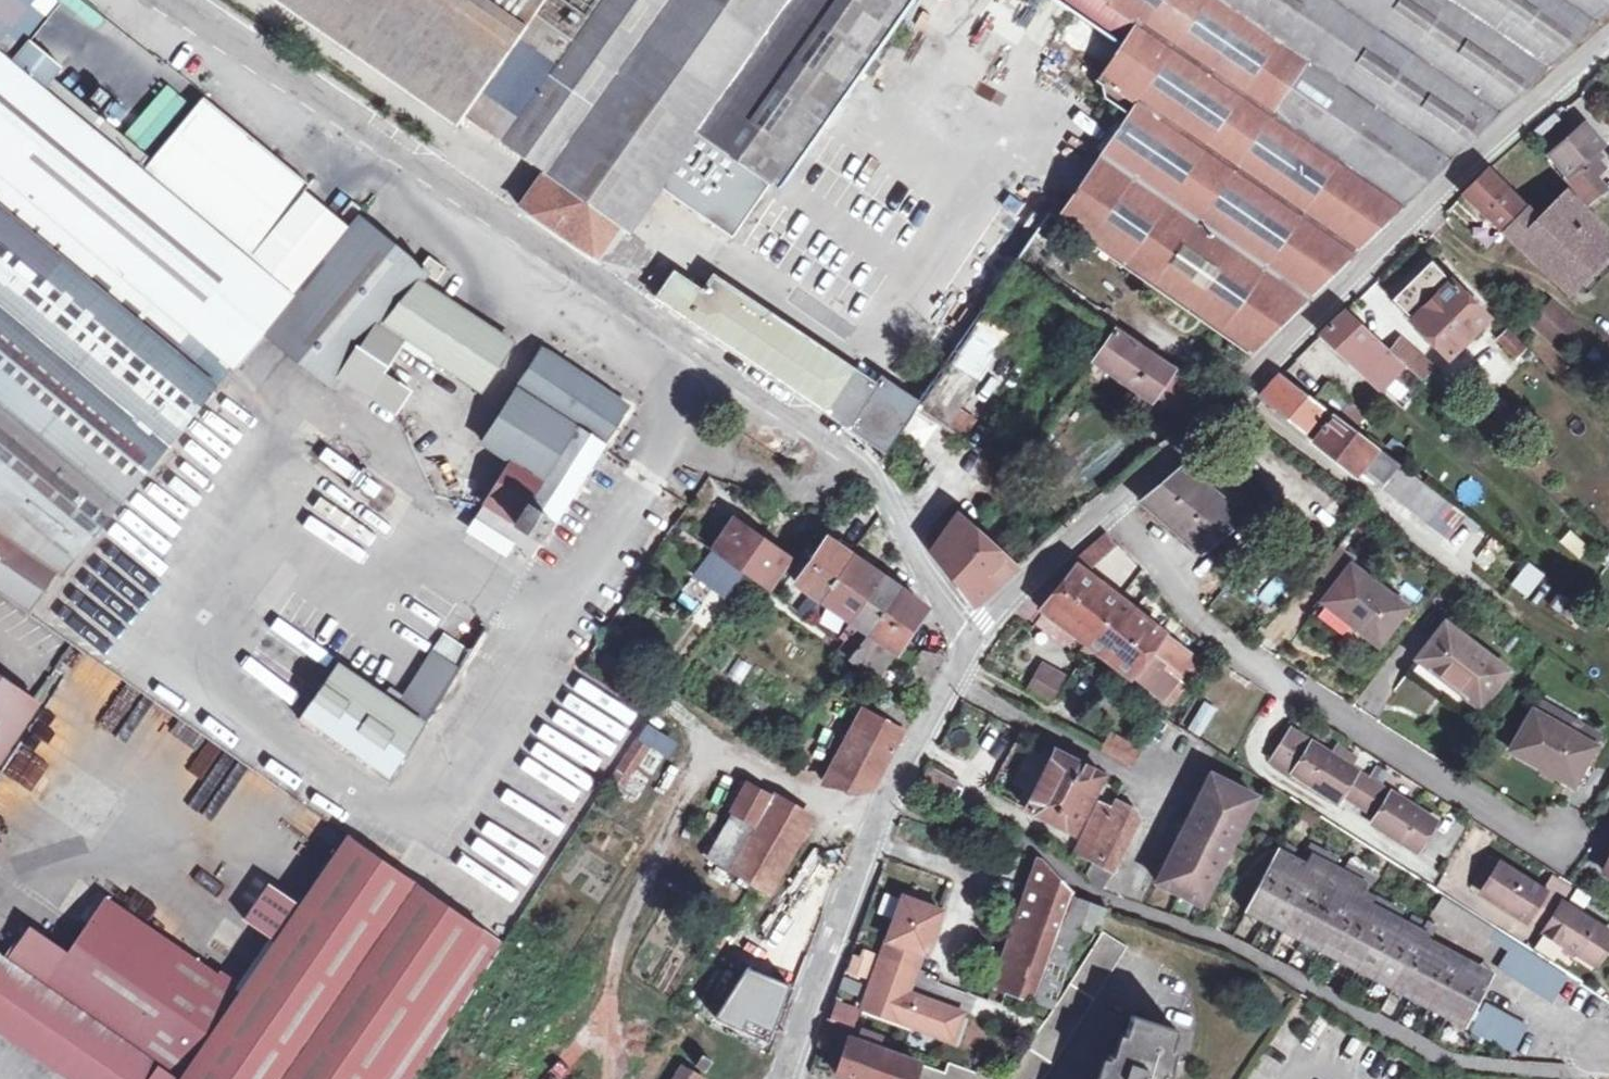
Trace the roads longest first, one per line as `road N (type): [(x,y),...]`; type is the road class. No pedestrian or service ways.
road 1 (unclassified): [(965,656),(1608,40)]
road 2 (residential): [(875,809),(1031,844),(1100,911),(1151,916),(1230,942),(1428,1050),(1478,1064),(1562,1070),(1608,1063)]
road 3 (unclassified): [(716,373),(177,0)]
road 4 (unclassified): [(716,373),(868,478),(965,656)]
road 5 (unclassified): [(784,1078),(875,809)]
road 6 (unclassified): [(875,809),(965,656)]

